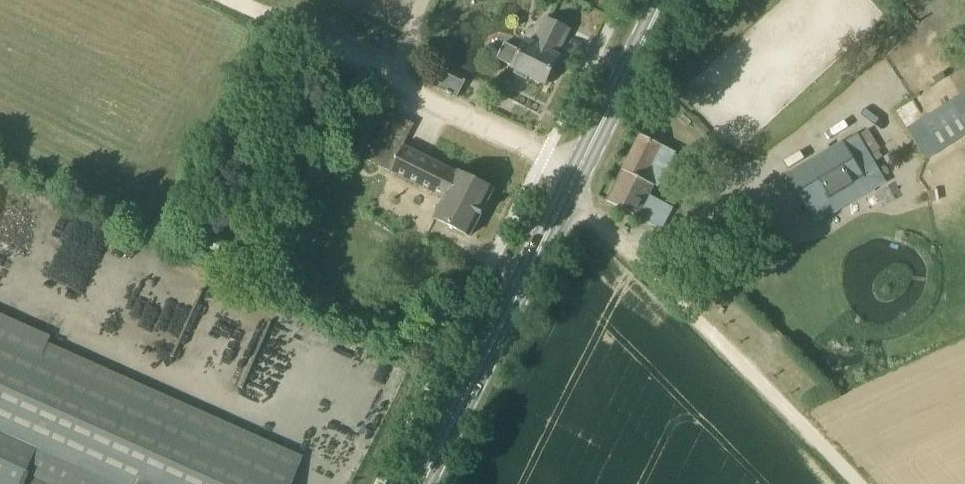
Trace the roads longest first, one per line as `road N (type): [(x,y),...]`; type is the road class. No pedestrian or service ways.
road 1 (primary): [(425,483),(667,0)]
road 2 (track): [(867,483),(579,178)]
road 3 (track): [(219,0),(579,178)]

